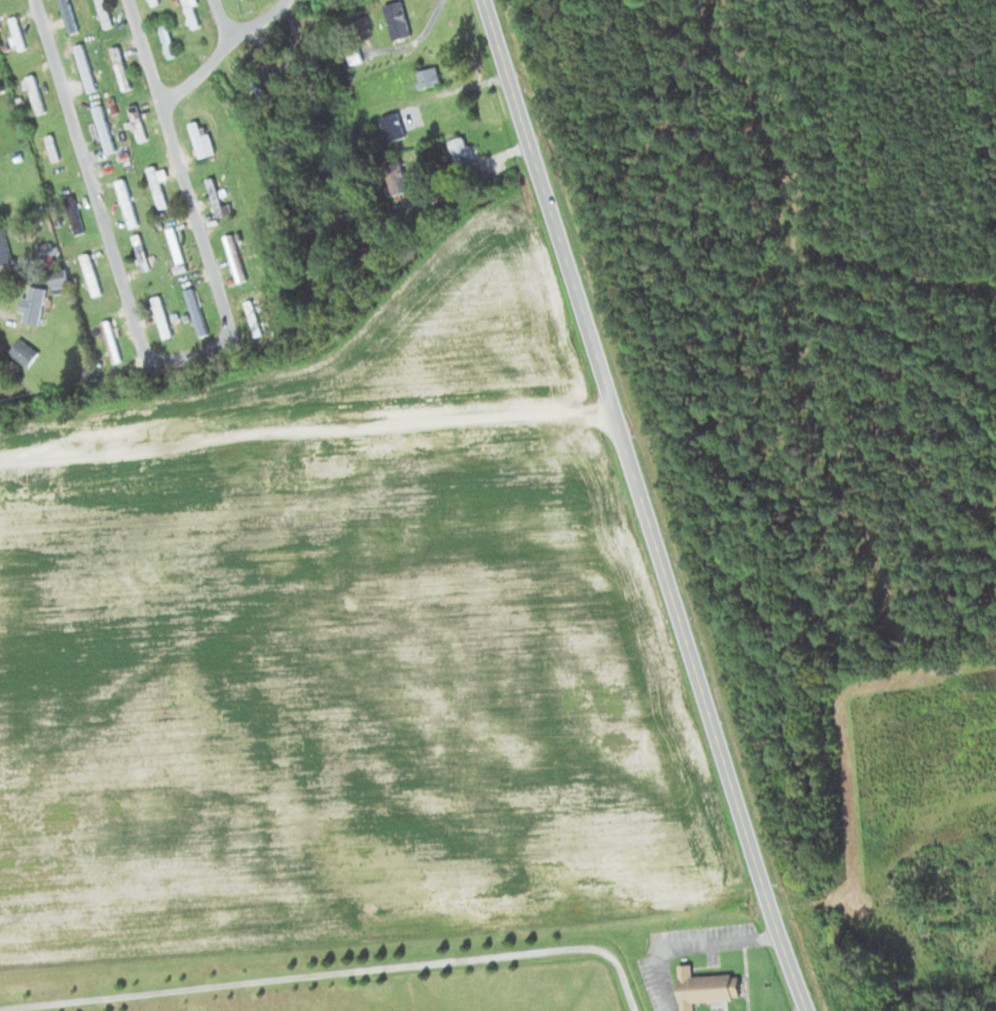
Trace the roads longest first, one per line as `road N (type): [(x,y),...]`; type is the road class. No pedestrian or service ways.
road 1 (secondary): [(485,0),(805,1010)]
road 2 (residential): [(158,97),(228,342),(158,362),(144,356),(34,0)]
road 3 (residential): [(611,410),(0,457)]
road 4 (residential): [(158,97),(200,79),(246,26),(284,0)]

